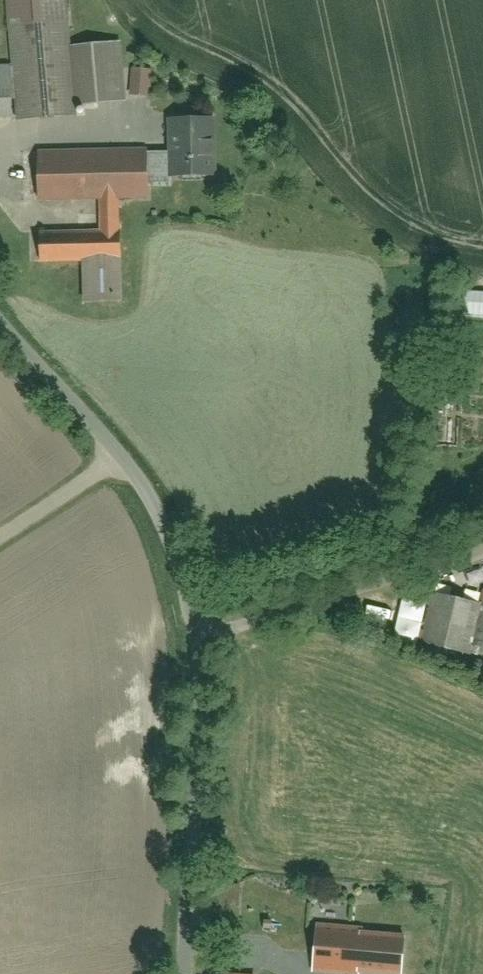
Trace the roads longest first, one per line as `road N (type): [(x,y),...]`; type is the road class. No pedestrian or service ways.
road 1 (unclassified): [(0,321),(158,510),(199,632)]
road 2 (residential): [(199,632),(201,724),(183,973)]
road 3 (residential): [(482,510),(199,632)]
road 4 (track): [(119,455),(0,541)]

